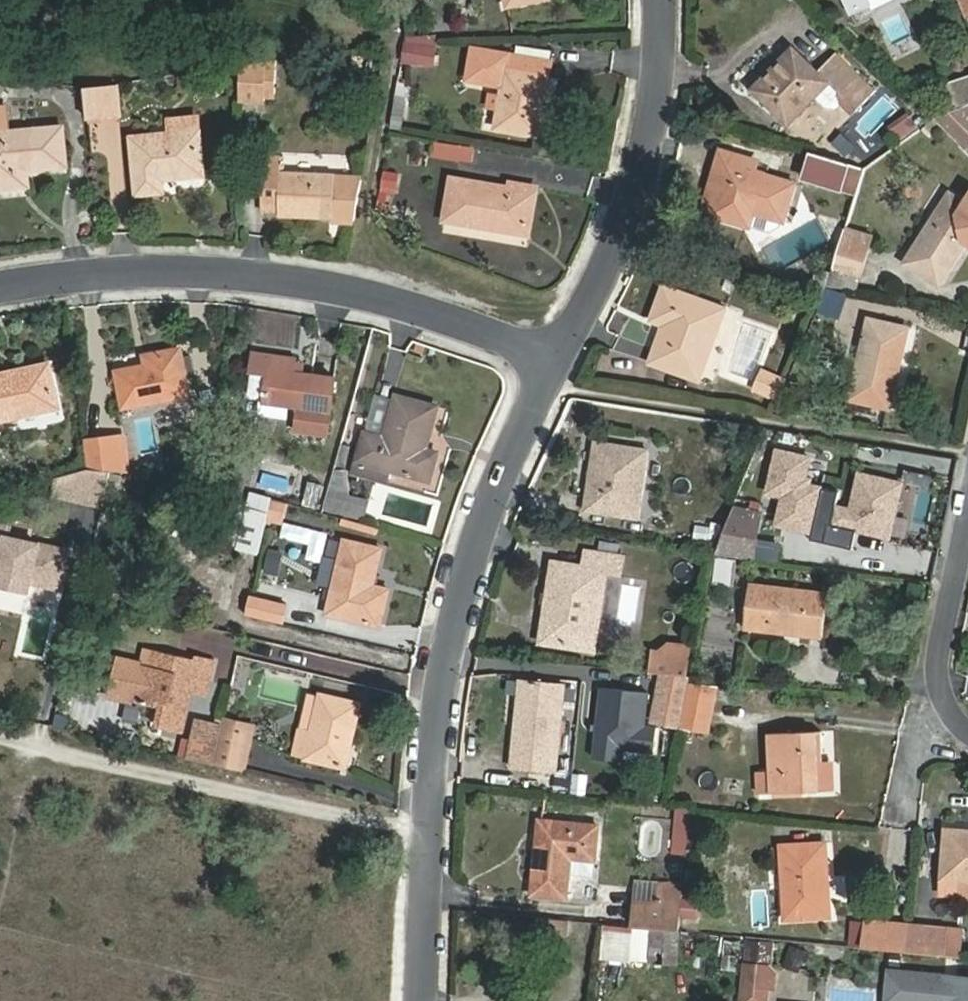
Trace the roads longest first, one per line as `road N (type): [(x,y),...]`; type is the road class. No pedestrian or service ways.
road 1 (residential): [(424,1000),(444,694),(463,595),(504,470),(557,354)]
road 2 (residential): [(0,285),(165,270),(273,278),(380,294),(557,354)]
road 3 (residential): [(557,354),(608,271),(664,88),(668,0)]
road 4 (residential): [(967,722),(941,690),(967,557)]

